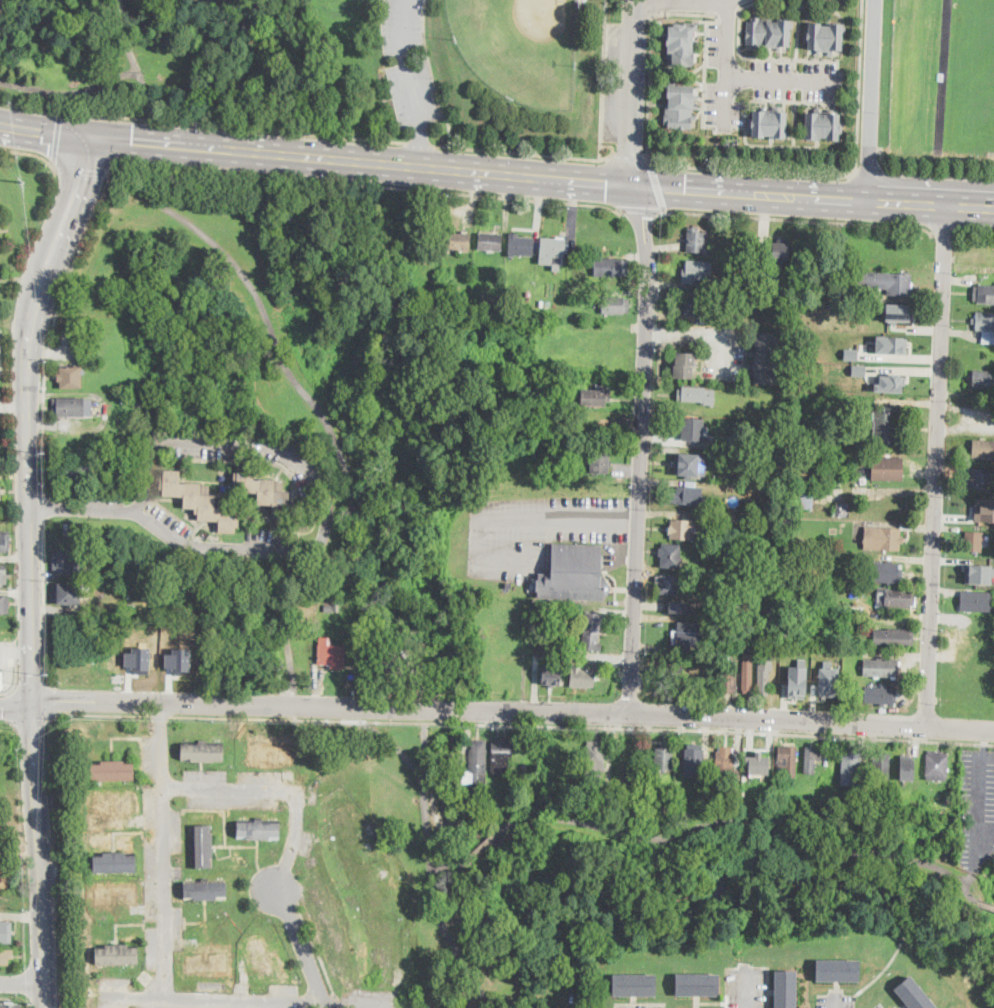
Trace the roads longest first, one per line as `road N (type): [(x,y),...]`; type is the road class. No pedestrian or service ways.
road 1 (primary): [(993,207),(636,186),(92,137)]
road 2 (residential): [(631,712),(32,702)]
road 3 (secondary): [(92,137),(27,342),(32,702)]
road 4 (residential): [(636,186),(649,280),(631,712)]
road 5 (residential): [(948,205),(927,726)]
road 6 (residential): [(325,1005),(161,997),(159,701)]
road 7 (residential): [(631,712),(993,731)]
road 8 (secondary): [(32,702),(44,1007)]
road 9 (residential): [(276,889),(293,850),(298,791),(159,787)]
road 10 (residential): [(875,0),(868,200)]
road 11 (residential): [(637,0),(630,161),(636,186)]
road 12 (residential): [(730,0),(724,129)]
road 13 (residential): [(326,1007),(276,889)]

